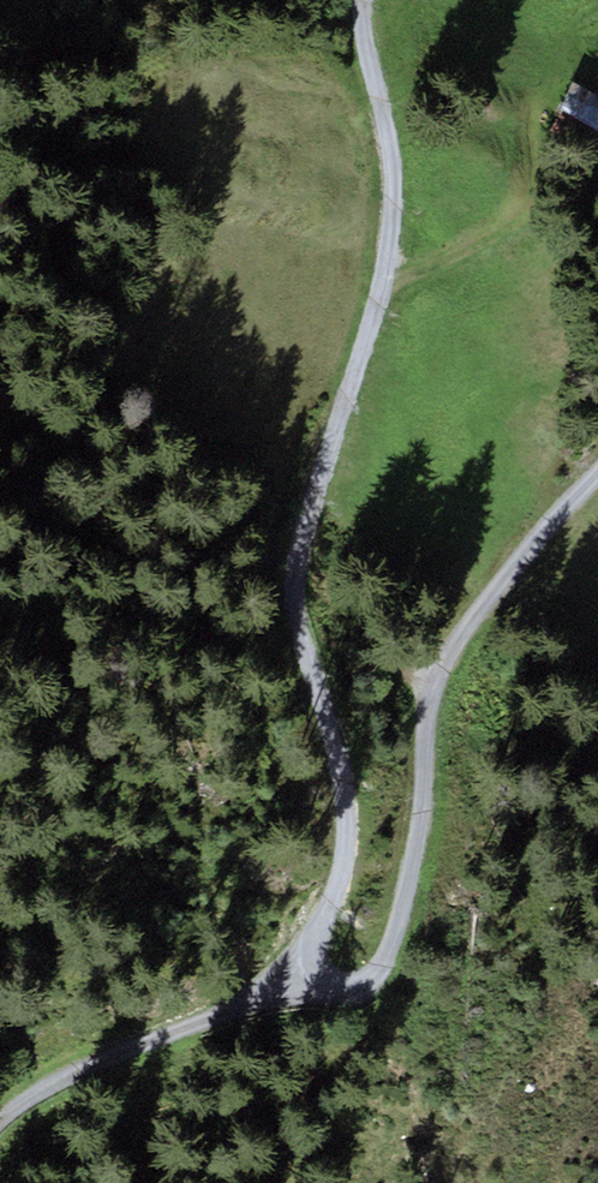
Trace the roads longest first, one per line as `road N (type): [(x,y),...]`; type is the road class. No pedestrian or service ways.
road 1 (track): [(303,999),(309,932),(344,875),(341,792),(297,577),(389,261),(391,180),(356,23),(358,0)]
road 2 (track): [(0,1136),(85,1074),(164,1034),(271,1001),(347,995),(385,960),(413,864),(448,668),(502,586),(597,467)]

